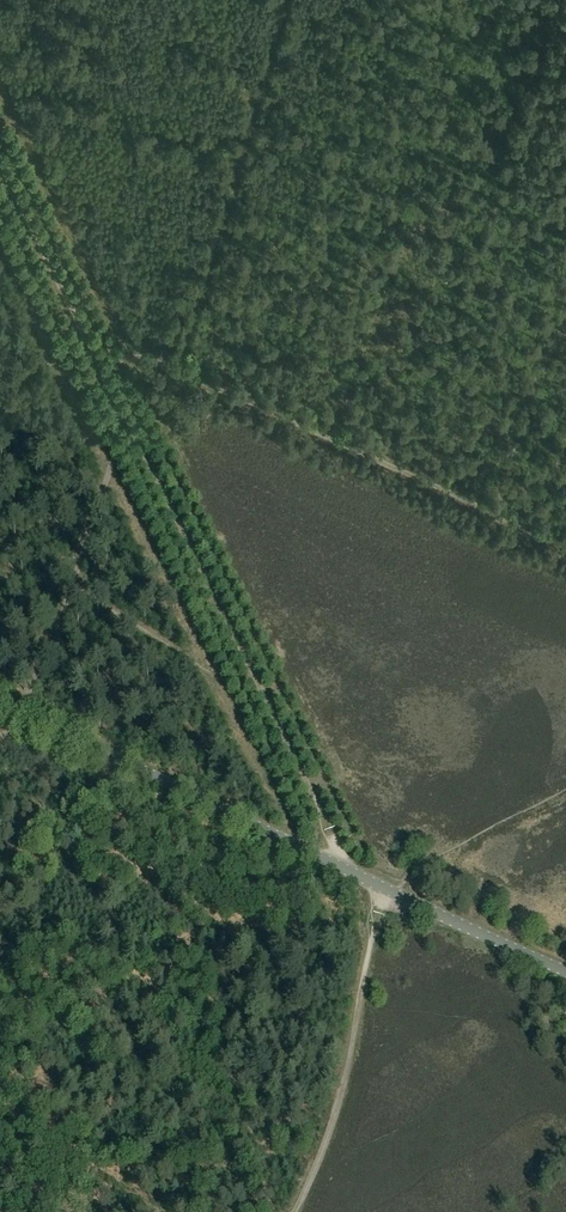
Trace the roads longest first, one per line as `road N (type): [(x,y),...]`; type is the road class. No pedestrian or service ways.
road 1 (tertiary): [(565,971),(0,698)]
road 2 (track): [(79,322),(565,545)]
road 3 (track): [(0,733),(70,583),(126,420),(96,356)]
road 4 (track): [(381,887),(337,1117),(296,1211)]
road 5 (track): [(277,717),(126,420)]
road 6 (track): [(0,542),(277,717)]
road 7 (track): [(0,173),(96,356)]
road 8 (track): [(381,887),(565,793)]
road 9 (track): [(277,717),(335,845),(381,887)]

